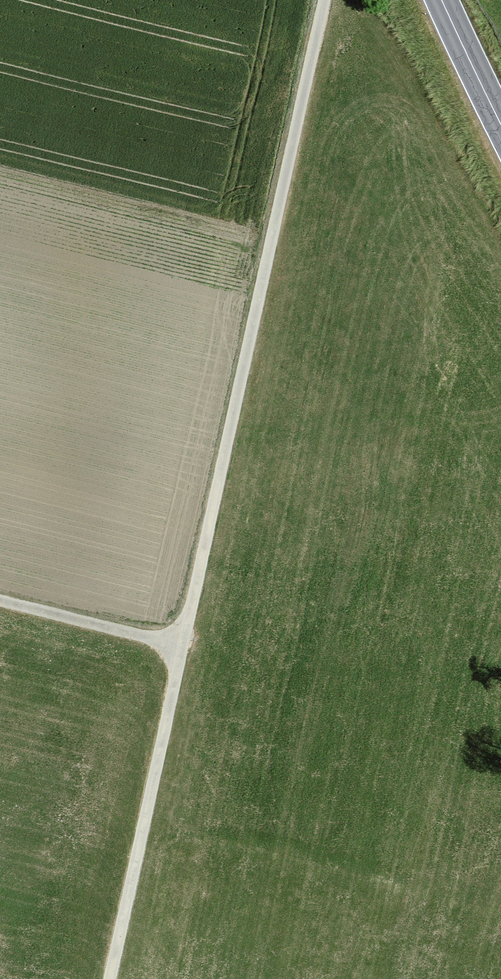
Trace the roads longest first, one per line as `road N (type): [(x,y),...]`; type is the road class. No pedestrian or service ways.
road 1 (track): [(319,0),(179,639)]
road 2 (track): [(179,639),(108,978)]
road 3 (track): [(0,593),(179,639)]
road 4 (primary): [(441,0),(500,126)]

